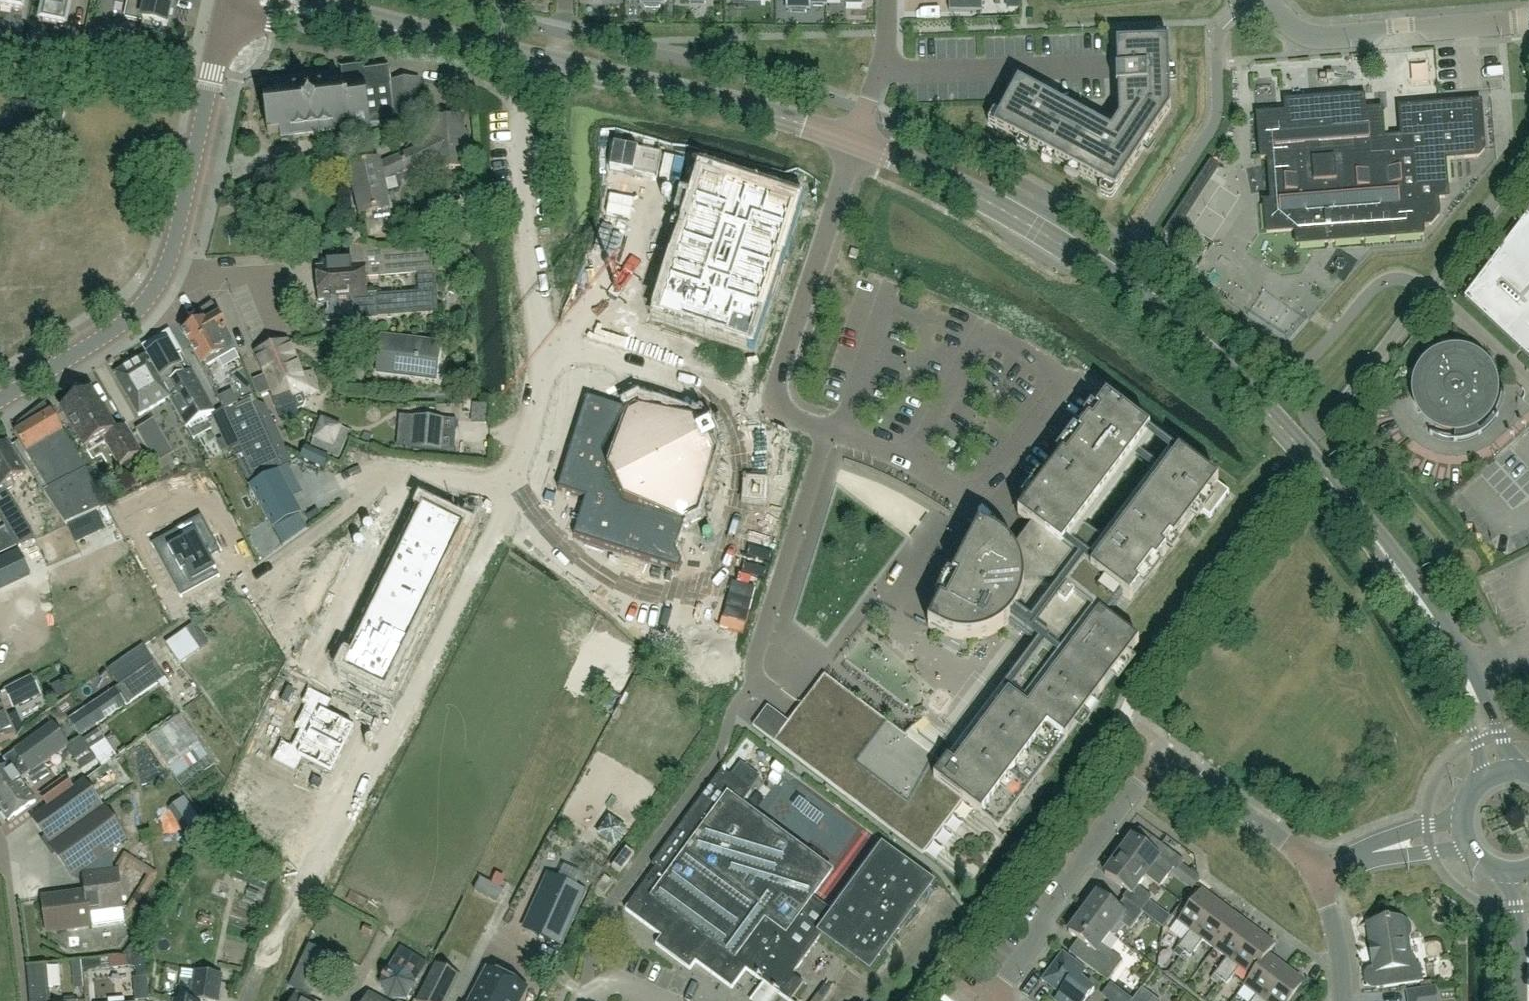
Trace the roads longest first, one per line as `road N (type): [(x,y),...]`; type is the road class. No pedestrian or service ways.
road 1 (residential): [(307,882),(391,714),(317,678),(409,489),(436,479),(494,481),(510,470),(528,398),(532,336)]
road 2 (tertiary): [(1371,536),(1256,402),(1135,297),(1028,224),(853,142)]
road 3 (residential): [(985,1000),(1036,938),(1039,912),(1163,747),(1316,875)]
road 4 (tertiary): [(0,399),(114,329),(155,285),(173,242),(226,10)]
road 5 (tertiary): [(853,142),(548,63)]
road 6 (residential): [(792,712),(757,684),(751,667),(826,428)]
road 7 (tertiary): [(1519,770),(1439,612),(1384,540),(1371,536)]
road 8 (residential): [(532,336),(519,117),(548,63)]
road 9 (residential): [(767,409),(853,142)]
road 10 (residential): [(1528,20),(1315,37),(1293,28),(1265,0)]
road 11 (tertiary): [(1371,536),(1371,550),(1463,710),(1478,748),(1479,782)]
road 12 (residential): [(532,336),(767,409)]
road 13 (residential): [(878,72),(1106,65)]
road 14 (residential): [(1020,537),(910,462),(826,428)]
road 15 (tertiary): [(548,63),(364,24)]
road 16 (tertiary): [(226,10),(346,31),(364,24)]
road 17 (tertiary): [(1503,871),(1515,912),(1518,1000)]
road 18 (residential): [(1343,1000),(1338,949),(1316,875)]

